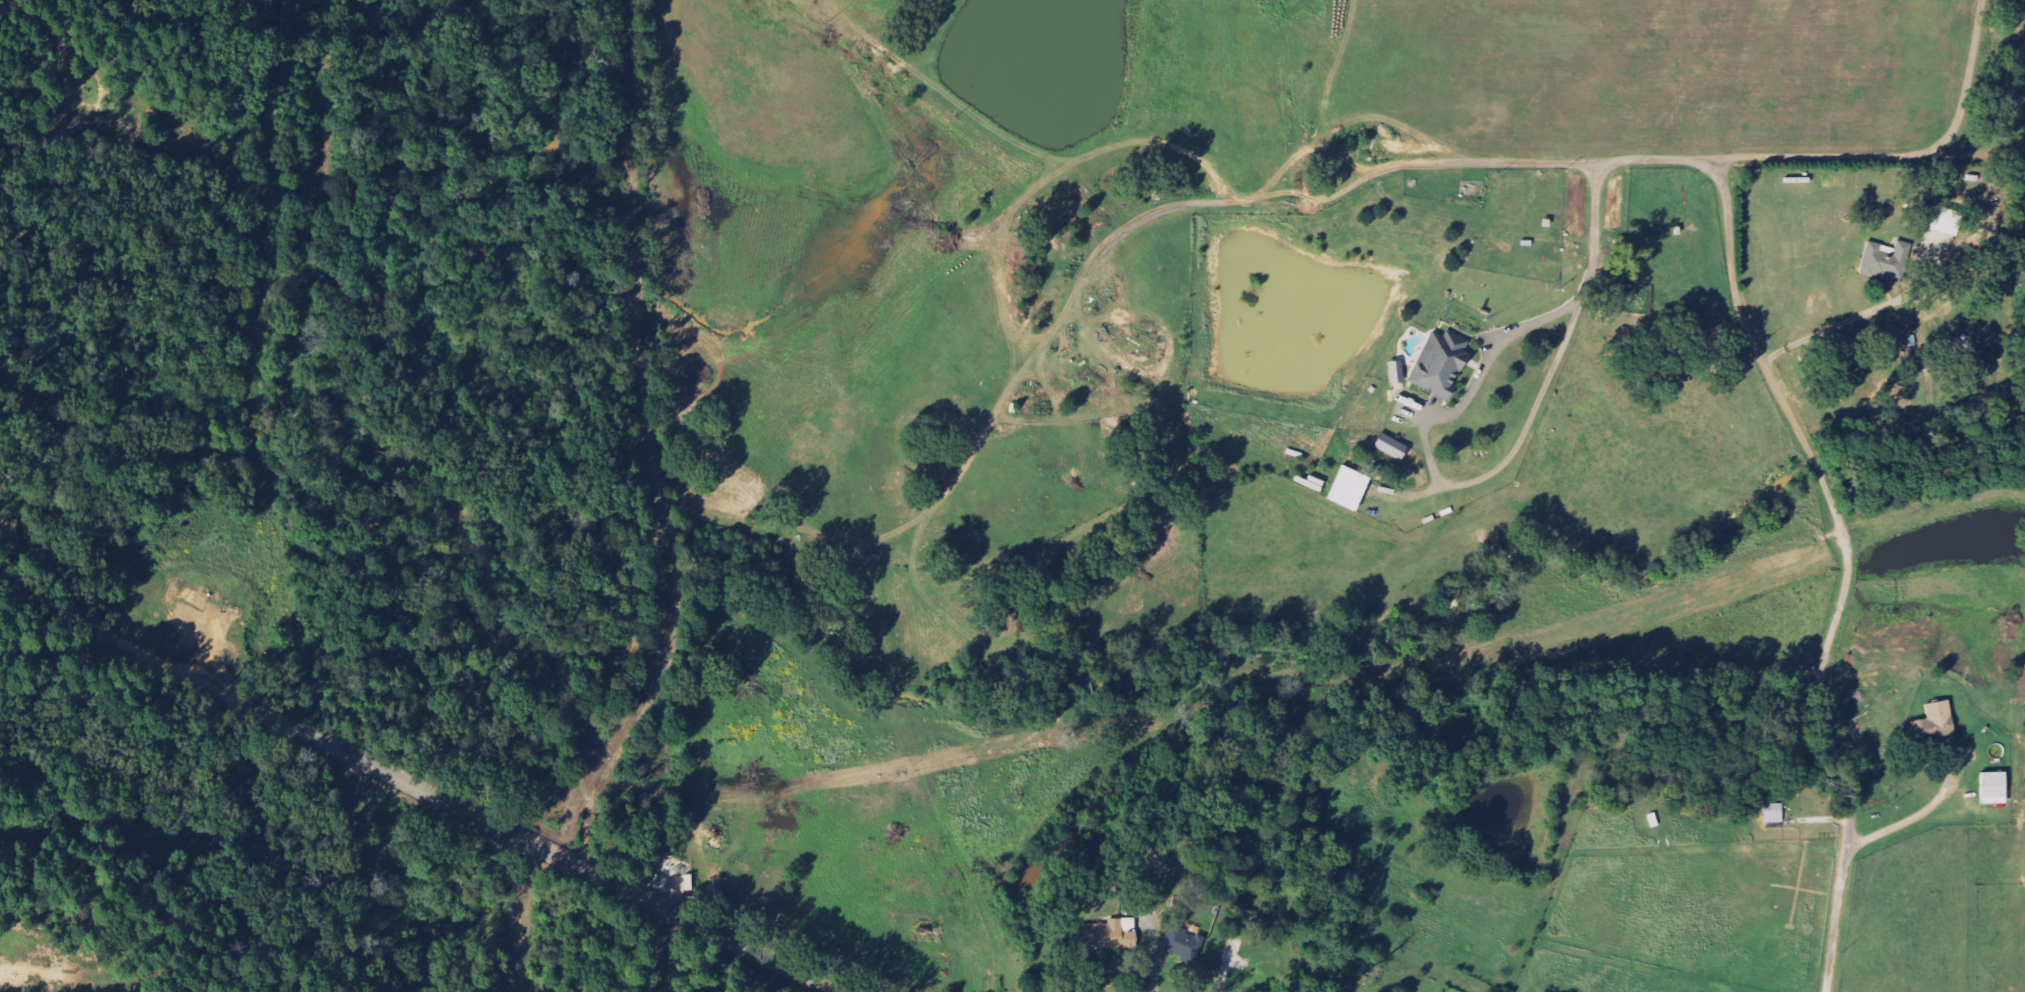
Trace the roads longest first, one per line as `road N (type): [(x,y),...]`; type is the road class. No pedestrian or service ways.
road 1 (residential): [(1824,991),(1848,823),(1810,716),(1847,553),(1823,481),(1742,318),(1725,189),(1702,162),(1928,152),(1955,125),(1981,0)]
road 2 (residential): [(0,583),(81,630),(834,991)]

